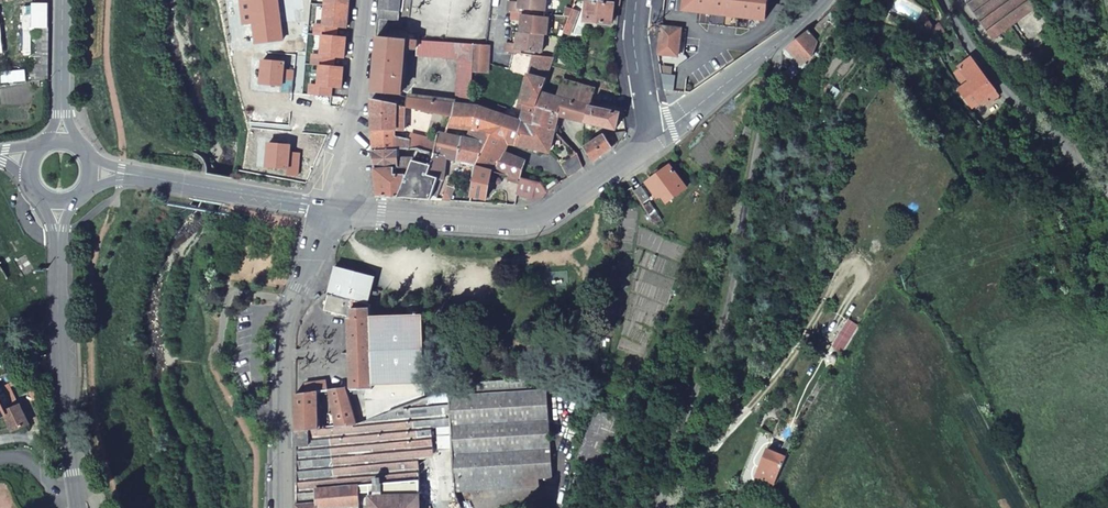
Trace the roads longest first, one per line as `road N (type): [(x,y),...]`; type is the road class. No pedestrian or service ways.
road 1 (track): [(666,505),(797,350),(860,256),(862,280),(792,421)]
road 2 (unclassified): [(775,49),(721,331),(659,492),(669,507)]
road 3 (residential): [(649,135),(530,218),(327,207)]
road 4 (residential): [(277,507),(279,349),(327,207)]
road 5 (secondary): [(58,240),(60,362),(78,502)]
road 6 (residential): [(945,0),(1010,100),(1107,194)]
road 7 (residential): [(327,207),(82,171)]
road 8 (residential): [(367,0),(356,102),(327,207)]
road 9 (residential): [(775,49),(671,128),(649,135)]
road 10 (secondary): [(63,0),(61,148)]
road 11 (residential): [(637,0),(635,50),(649,135)]

